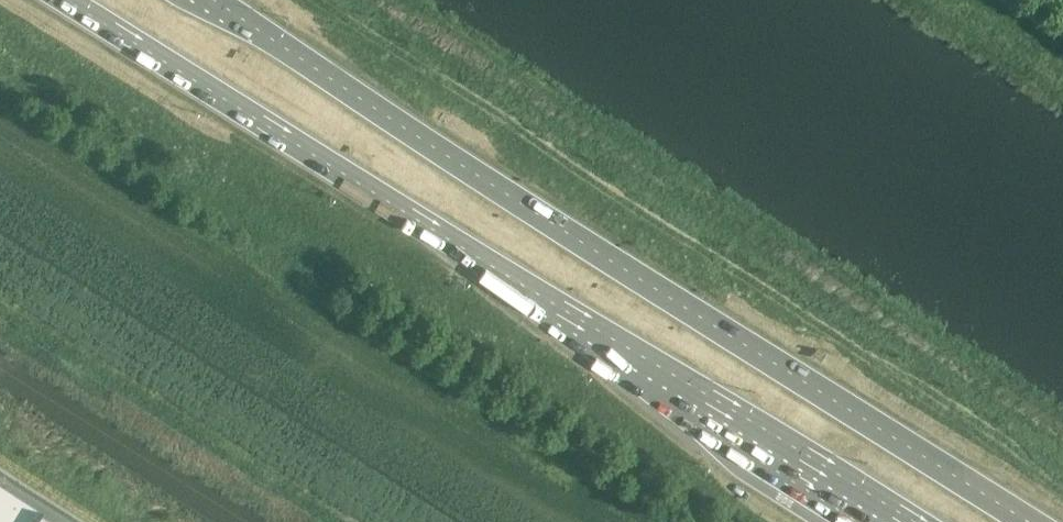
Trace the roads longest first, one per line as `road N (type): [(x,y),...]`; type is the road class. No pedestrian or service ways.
road 1 (trunk): [(68,0),(912,521)]
road 2 (trunk): [(1028,521),(537,215),(215,0)]

